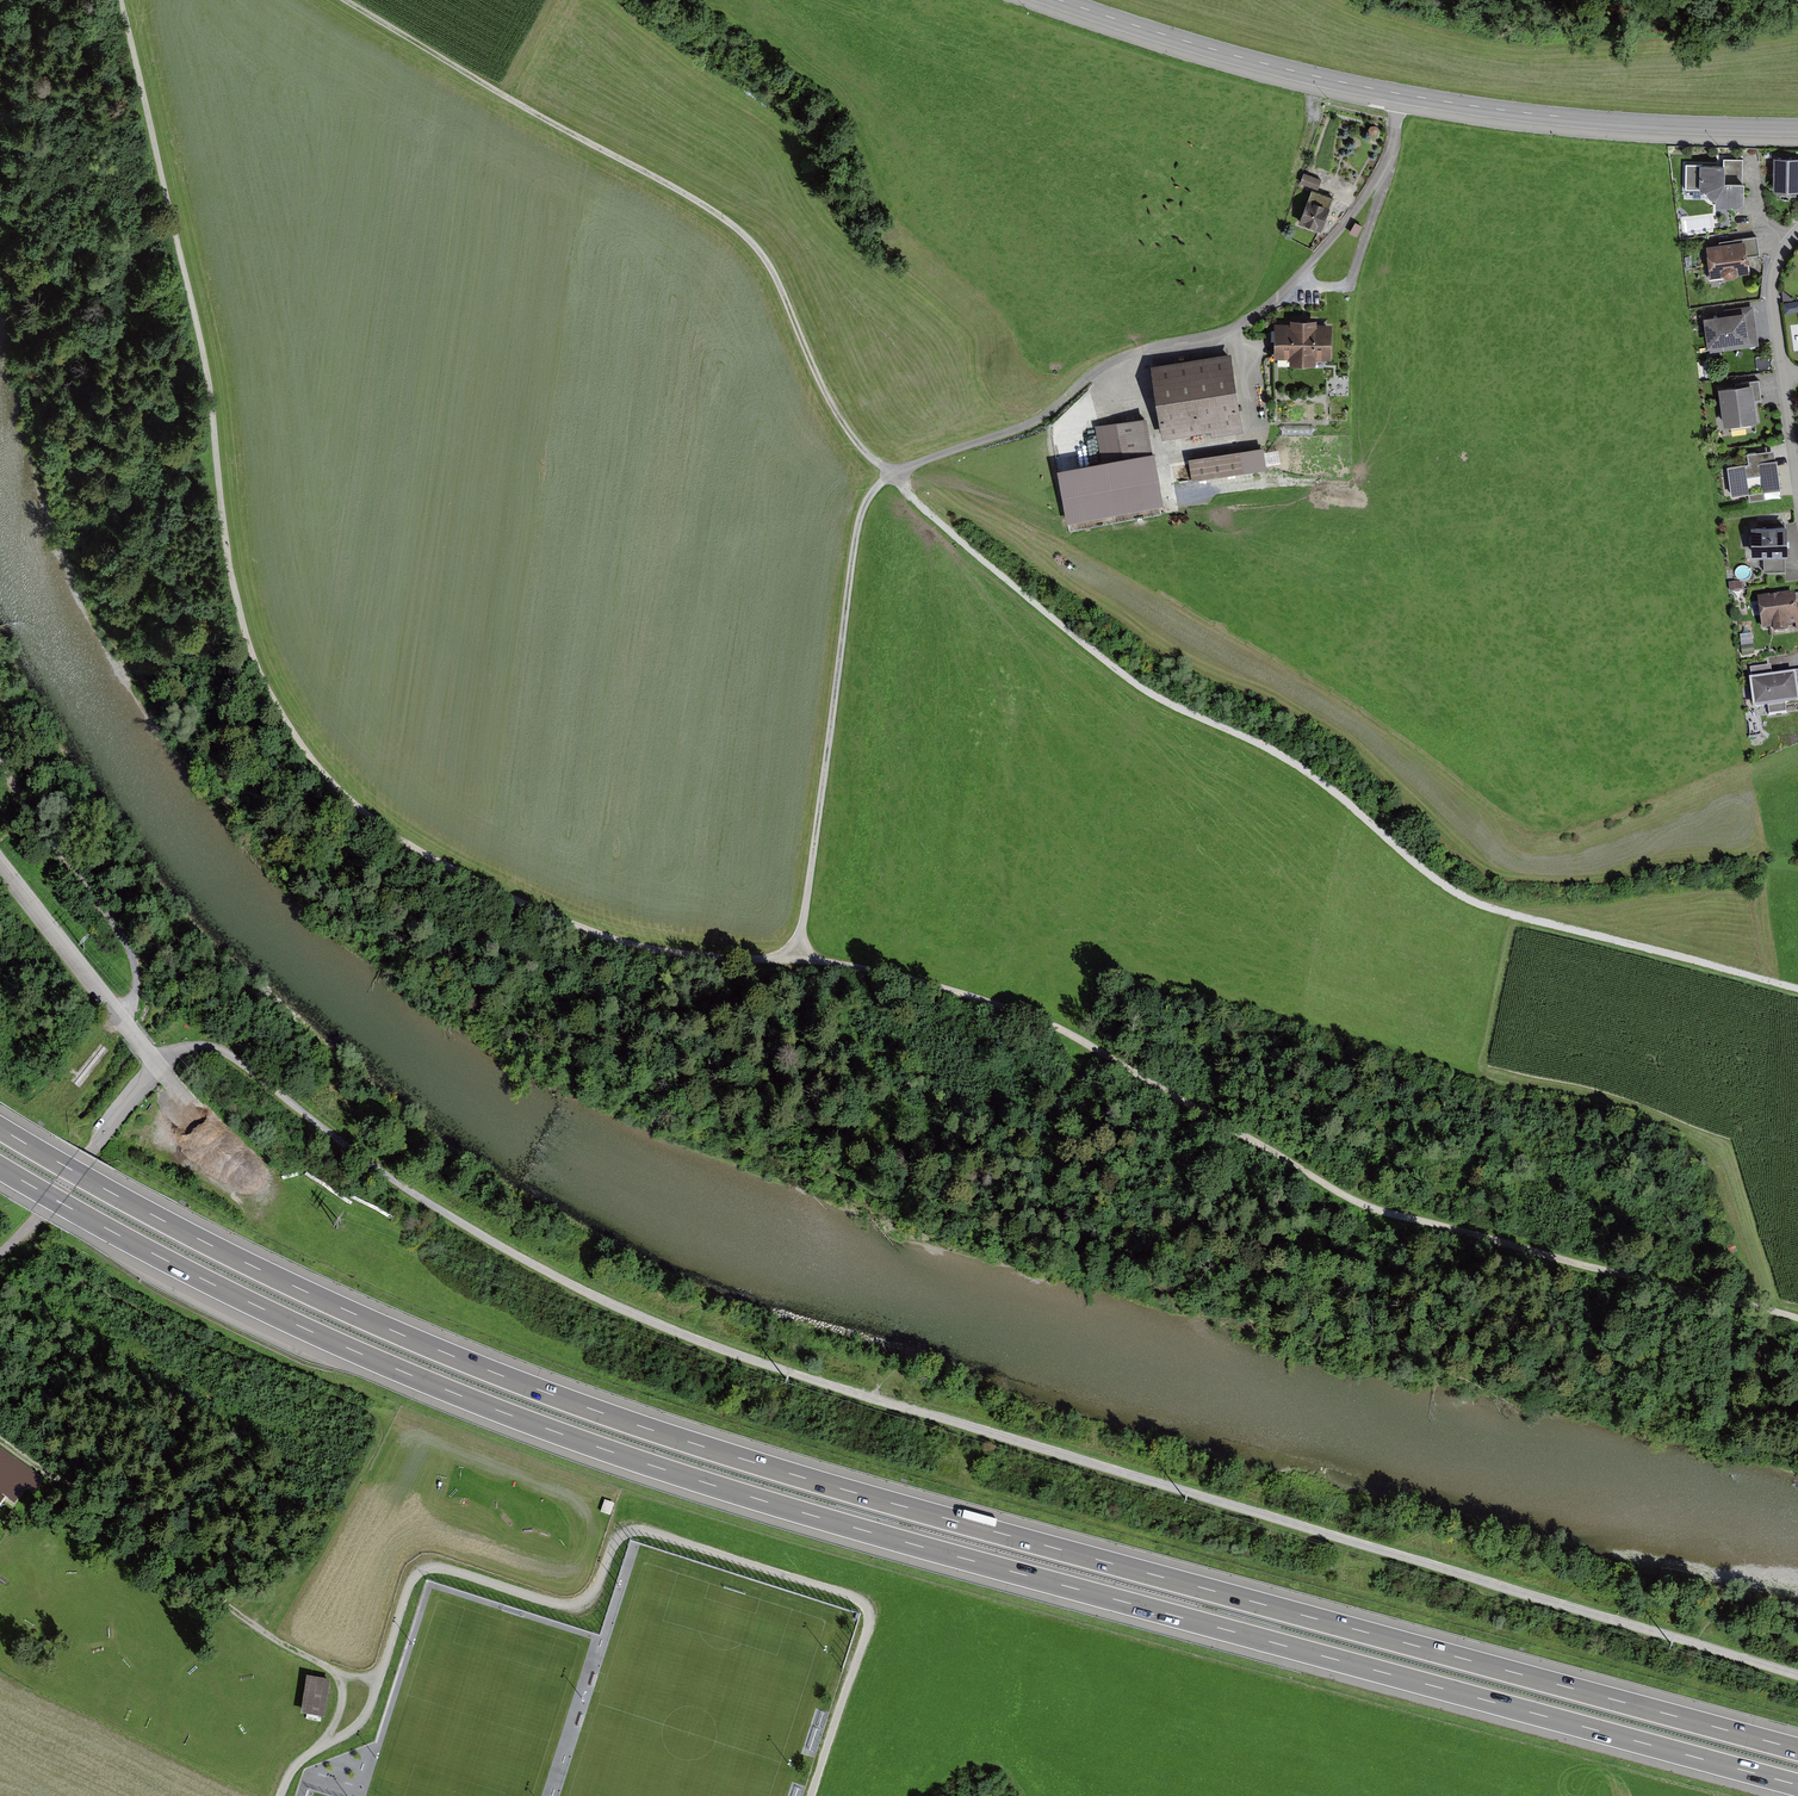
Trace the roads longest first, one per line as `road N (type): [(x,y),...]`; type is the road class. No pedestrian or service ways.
road 1 (track): [(120,0),(208,386),(238,612),(315,762),(367,815),(498,895),(618,943),(742,962),(797,959),(1022,1011),(1351,1200),(1797,1320)]
road 2 (motorway): [(1797,1750),(862,1495),(595,1410),(260,1270),(0,1127)]
road 3 (motorway): [(0,1168),(316,1334),(656,1468),(1797,1785)]
road 4 (track): [(1797,1674),(796,1374),(651,1322),(439,1210),(220,1047),(174,1051),(159,1066)]
road 5 (track): [(1797,988),(1456,894),(1297,765),(1126,677),(914,499),(894,473)]
road 6 (track): [(810,1795),(867,1605),(637,1529),(616,1538),(594,1596),(580,1605),(421,1566),(366,1717),(351,1735),(303,1757),(281,1795)]
road 7 (primary): [(1797,128),(1606,121),(1402,94),(1242,57),(1059,0)]
road 8 (track): [(894,473),(870,458),(833,407),(760,253),(730,224),(346,0)]
road 9 (track): [(38,1216),(122,1276),(393,1409),(397,1418),(357,1499),(263,1630)]
road 10 (unclassified): [(0,1255),(159,1066),(0,863)]
road 11 (track): [(797,959),(858,523),(868,499),(894,473)]
road 12 (track): [(0,1439),(263,1630)]
road 13 (track): [(117,1014),(135,999),(131,953),(0,767)]
road 14 (residential): [(1797,233),(1775,269),(1772,296),(1797,484)]
road 15 (track): [(1089,376),(1044,417),(894,473)]
road 16 (track): [(1393,131),(1382,192),(1345,287),(1296,278)]
road 17 (track): [(263,1630),(341,1676),(376,1683)]

